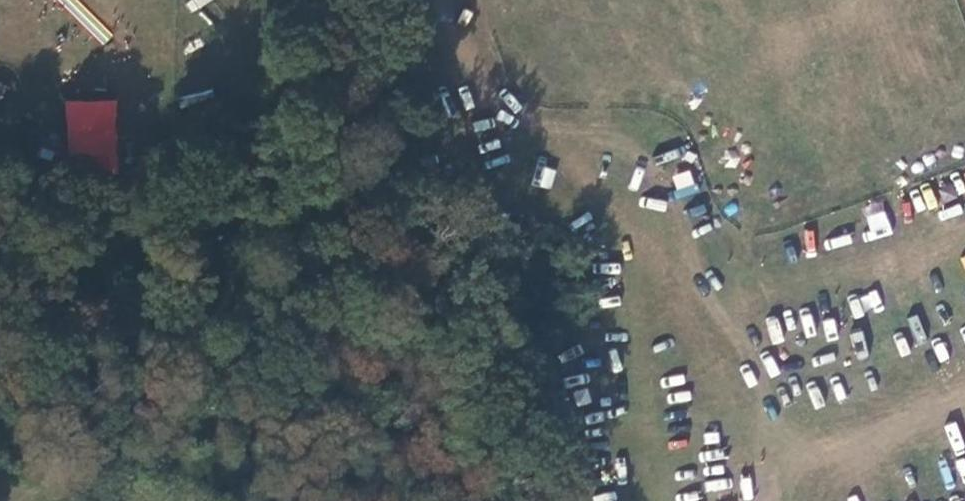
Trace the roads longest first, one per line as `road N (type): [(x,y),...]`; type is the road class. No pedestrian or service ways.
road 1 (track): [(248,288),(205,227),(167,208),(114,209),(69,235),(0,324)]
road 2 (track): [(248,288),(20,500)]
road 3 (track): [(423,135),(248,288)]
road 4 (track): [(389,0),(422,83),(423,135)]

